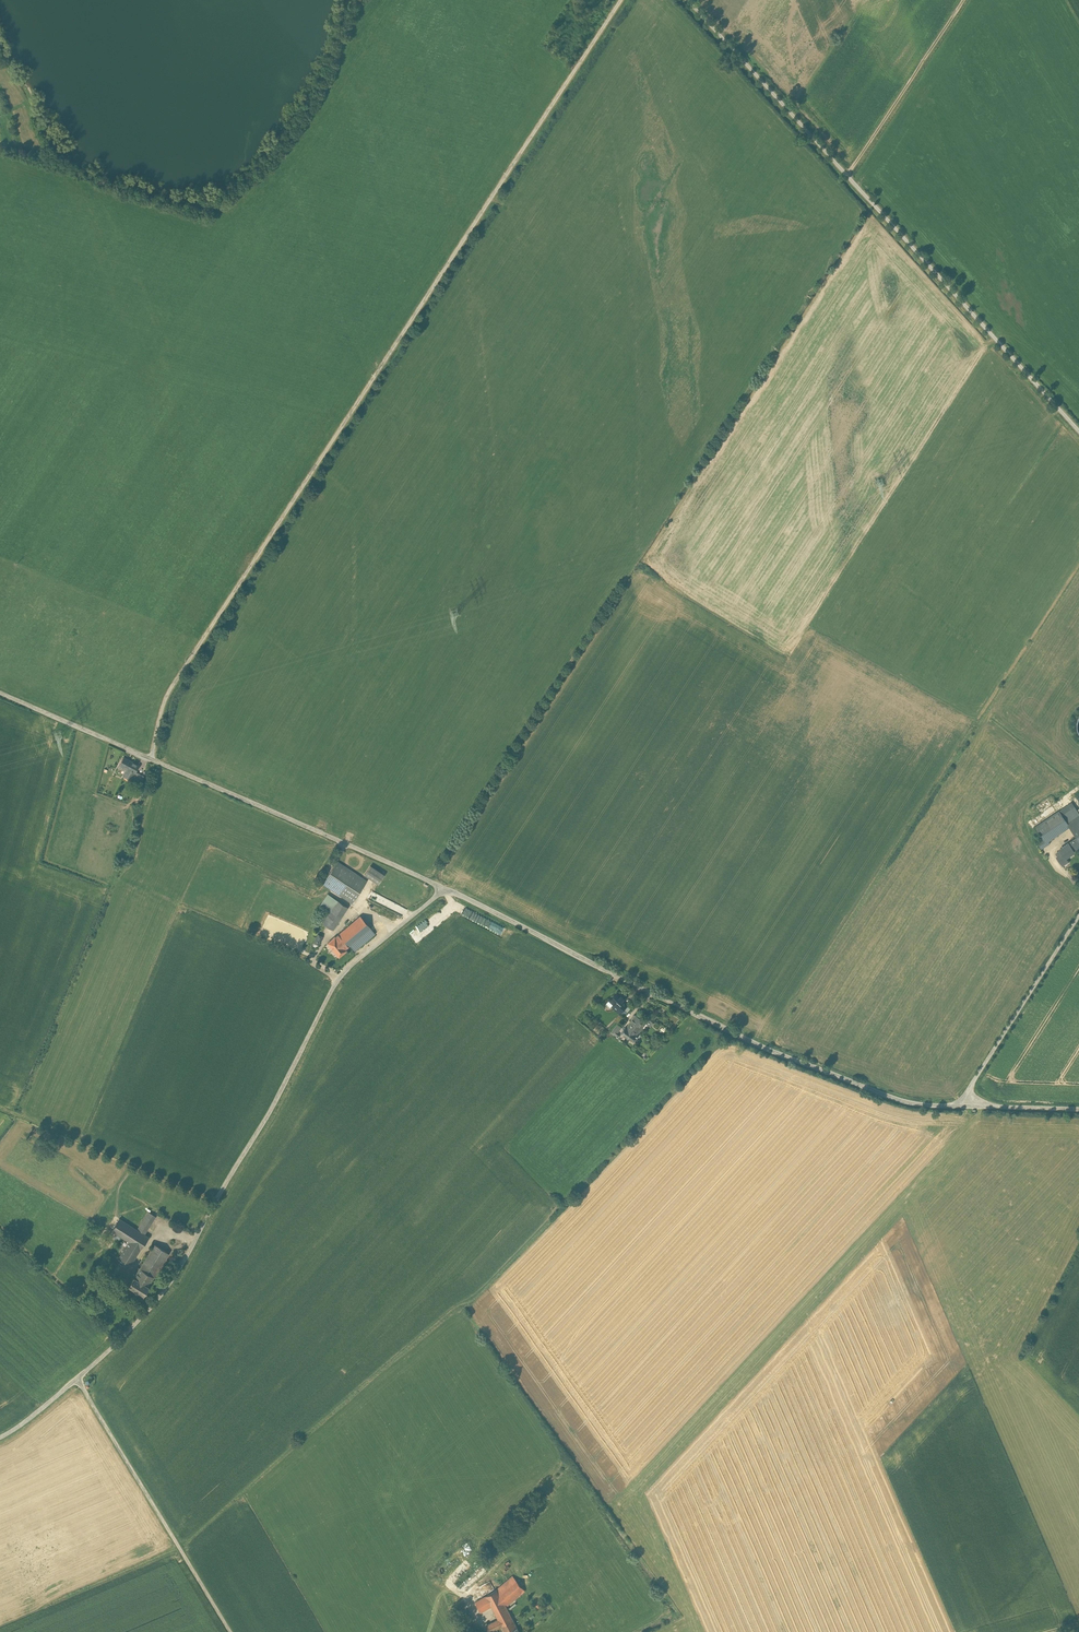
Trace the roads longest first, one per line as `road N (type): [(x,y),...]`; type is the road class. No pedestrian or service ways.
road 1 (unclassified): [(151,758),(170,690),(622,0)]
road 2 (unclassified): [(1078,428),(688,0)]
road 3 (unclassified): [(443,887),(769,1049),(903,1101),(969,1106)]
road 4 (unclassified): [(216,1199),(338,979),(443,887)]
road 5 (unclassified): [(151,758),(443,887)]
road 6 (unclassified): [(230,1631),(77,1379)]
road 7 (unclassified): [(216,1199),(0,1106)]
road 8 (unclassified): [(77,1379),(153,1304),(216,1199)]
road 9 (unclassified): [(1078,916),(969,1089),(969,1106)]
road 10 (track): [(850,178),(962,0)]
road 11 (unclassified): [(0,693),(151,758)]

